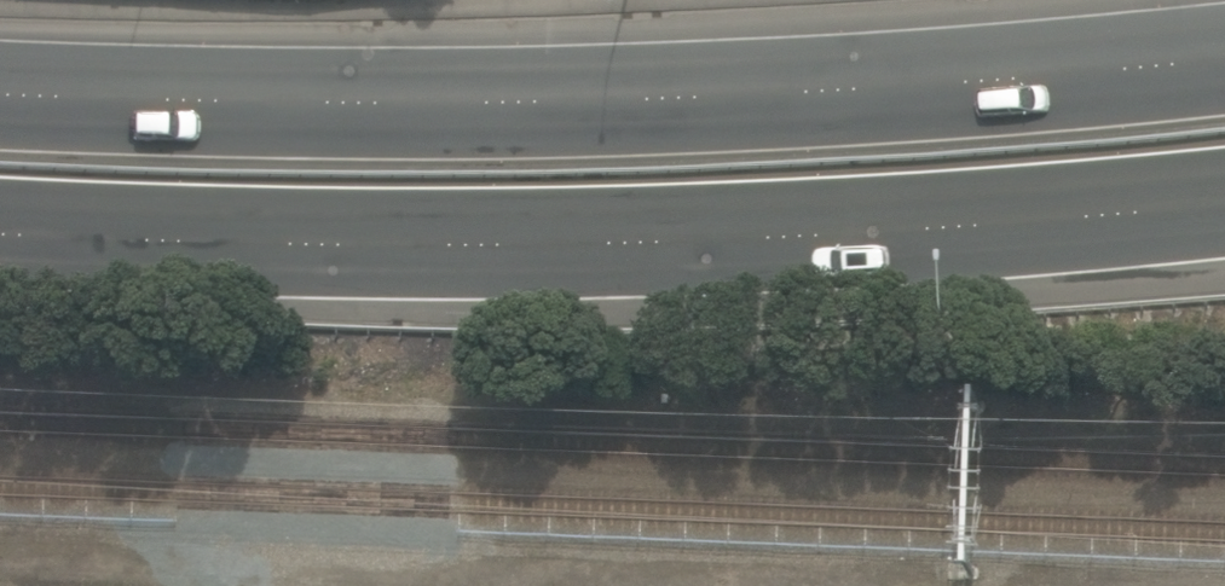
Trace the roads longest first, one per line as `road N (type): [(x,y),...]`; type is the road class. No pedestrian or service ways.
road 1 (trunk): [(0,90),(463,99),(874,88),(1224,60)]
road 2 (trunk): [(1224,204),(612,240),(166,244),(0,236)]

